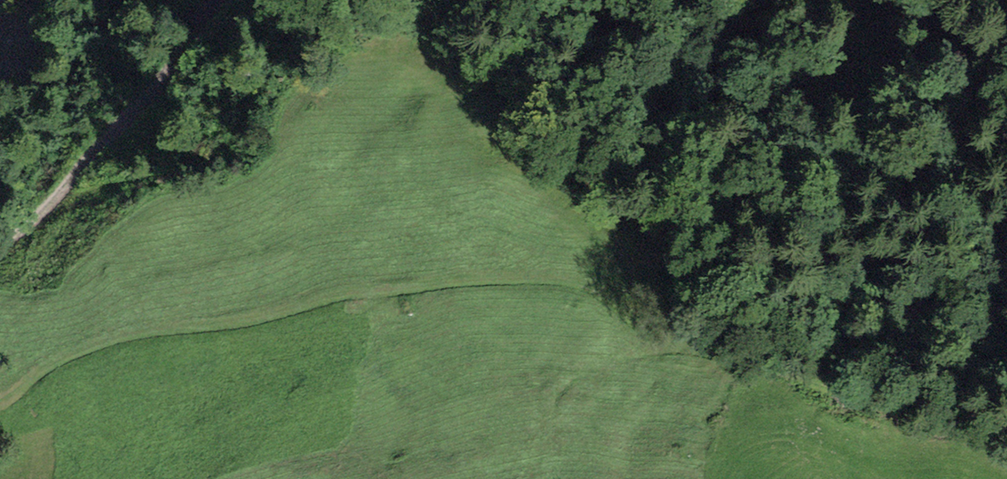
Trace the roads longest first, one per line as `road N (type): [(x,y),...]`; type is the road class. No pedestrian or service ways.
road 1 (track): [(680,341),(604,293),(554,280),(497,280),(346,296),(228,326),(110,337),(0,407)]
road 2 (track): [(1006,450),(845,389),(680,341)]
road 3 (track): [(0,258),(77,169),(200,0)]
road 4 (track): [(680,341),(591,365),(556,389),(545,409)]

